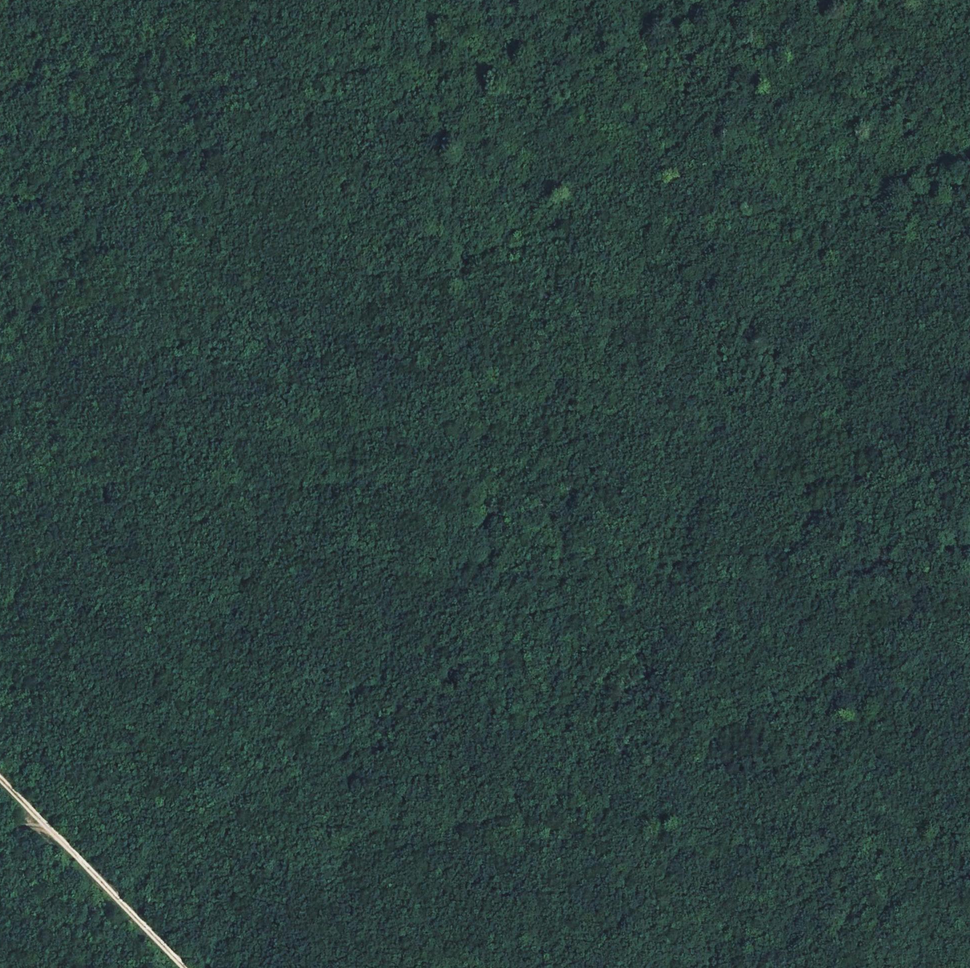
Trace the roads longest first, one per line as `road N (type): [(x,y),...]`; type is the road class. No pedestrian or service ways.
road 1 (track): [(183,967),(0,776)]

